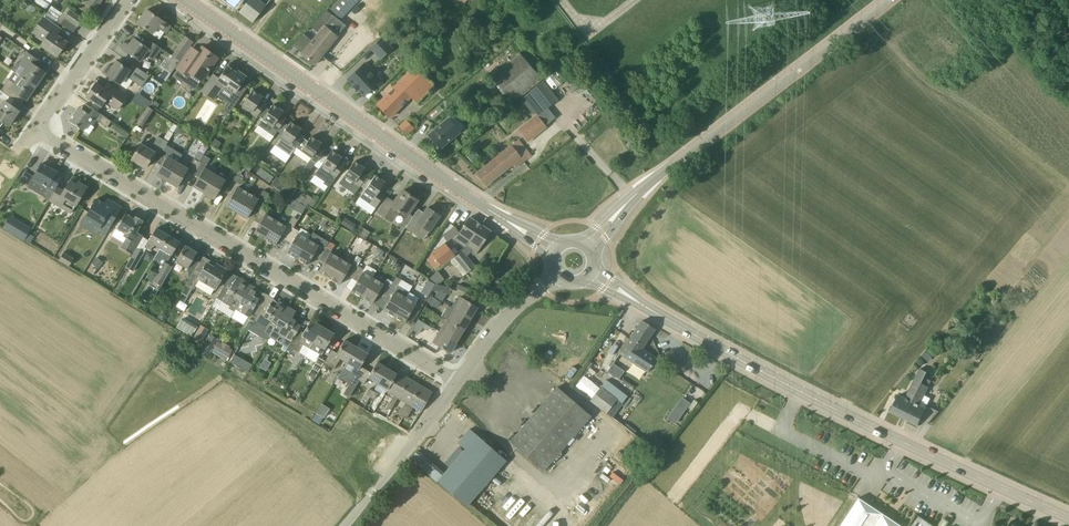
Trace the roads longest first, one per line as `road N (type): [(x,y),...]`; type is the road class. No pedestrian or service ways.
road 1 (residential): [(459,383),(50,141),(44,121),(127,0)]
road 2 (tertiary): [(1068,517),(823,403),(631,299)]
road 3 (tertiary): [(517,228),(184,0)]
road 4 (tertiary): [(619,212),(890,0)]
road 5 (unclassified): [(343,525),(459,383)]
road 6 (unclassified): [(459,383),(510,314),(541,288)]

